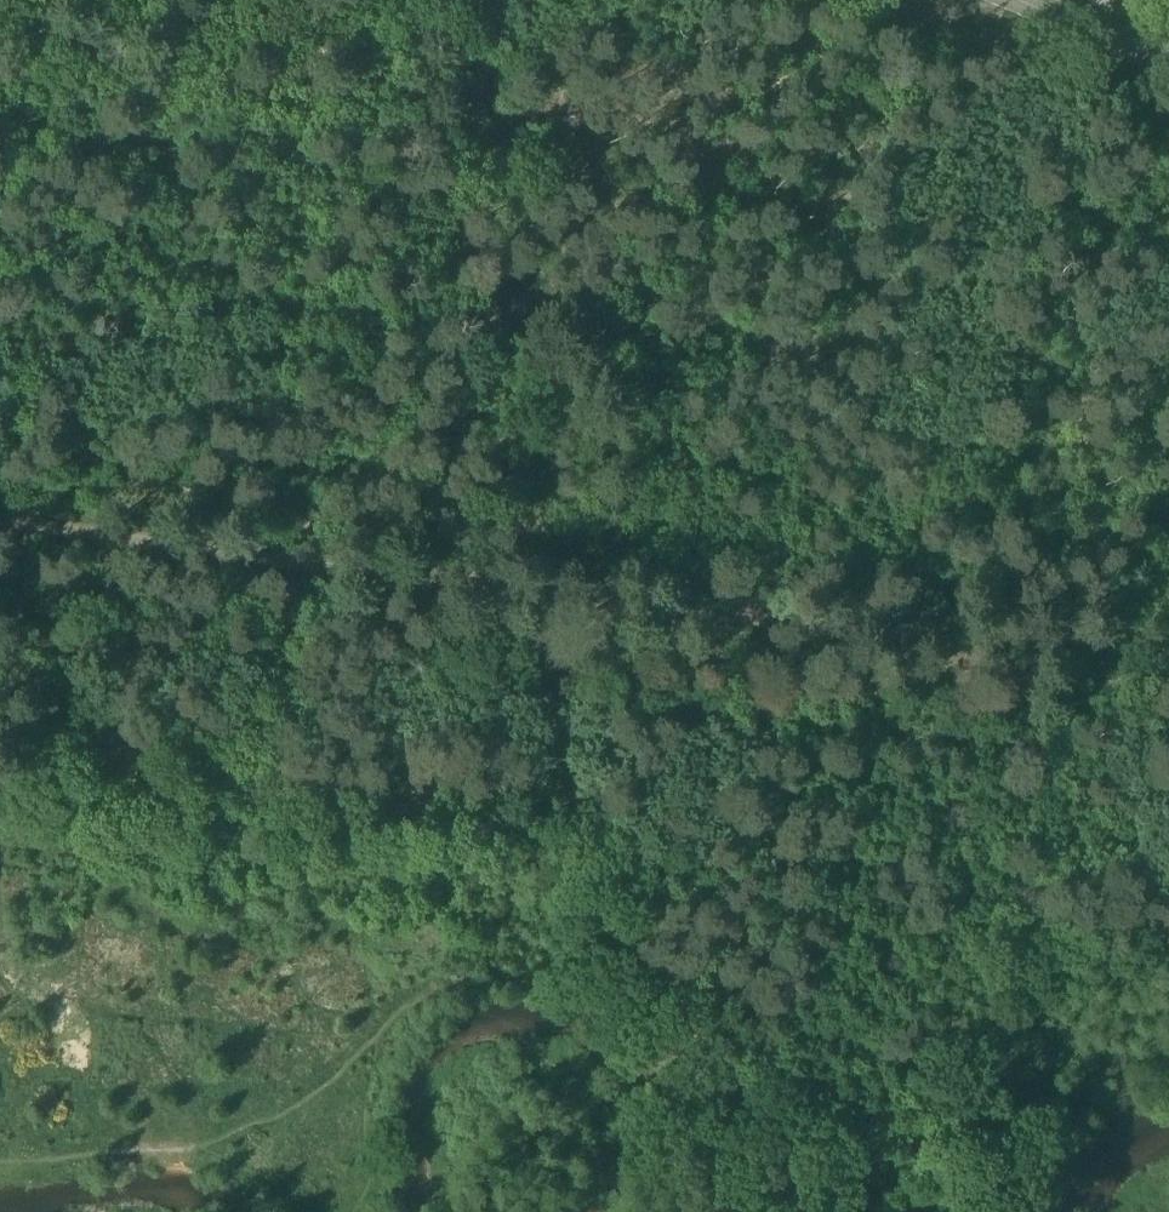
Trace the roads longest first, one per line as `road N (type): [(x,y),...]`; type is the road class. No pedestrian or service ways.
road 1 (track): [(0,530),(540,605),(1168,647)]
road 2 (secondary): [(1168,61),(1022,0)]

